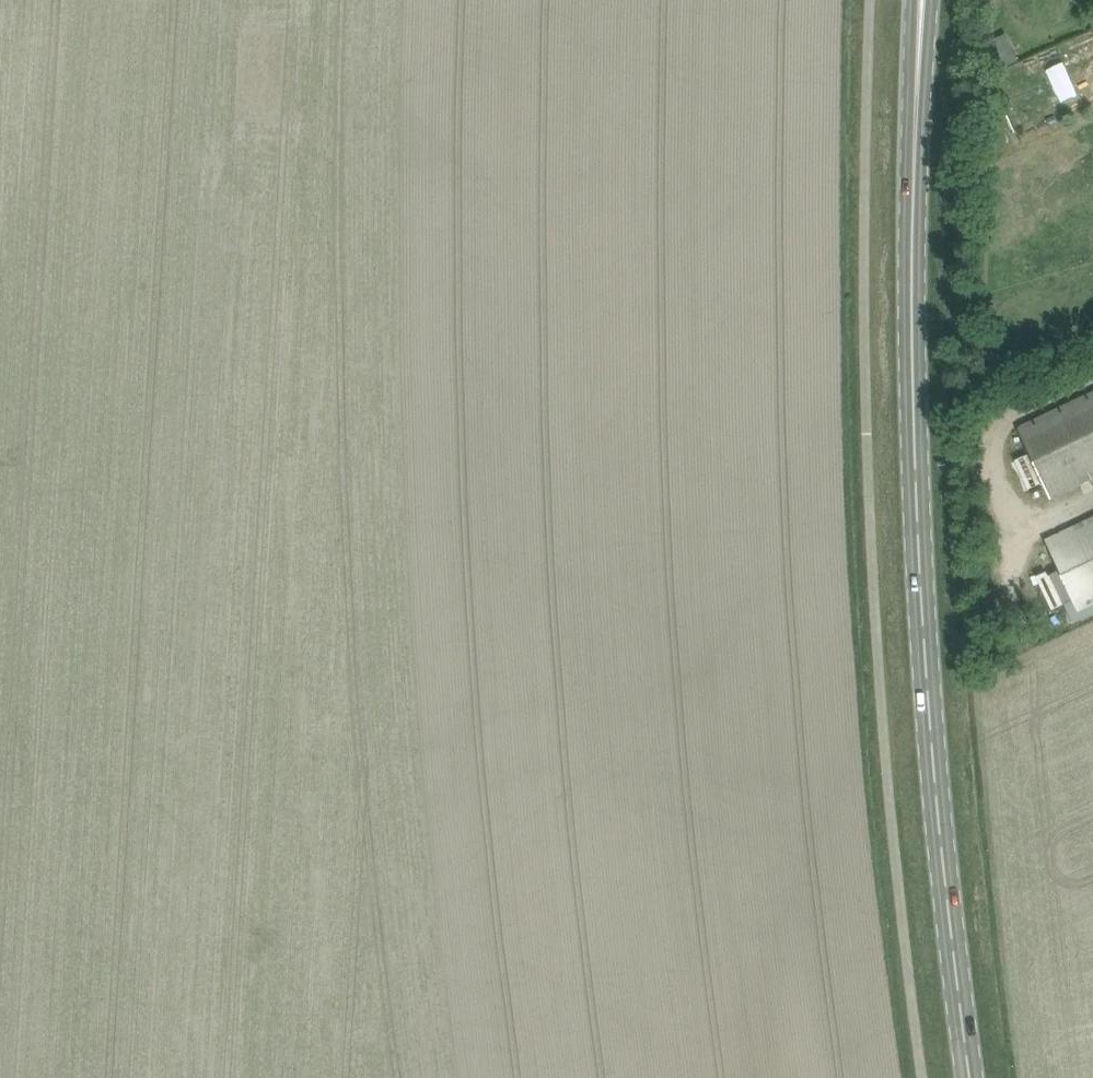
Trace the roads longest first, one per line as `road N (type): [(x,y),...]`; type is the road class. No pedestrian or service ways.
road 1 (secondary): [(970,1077),(930,720),(915,438),(925,0)]

